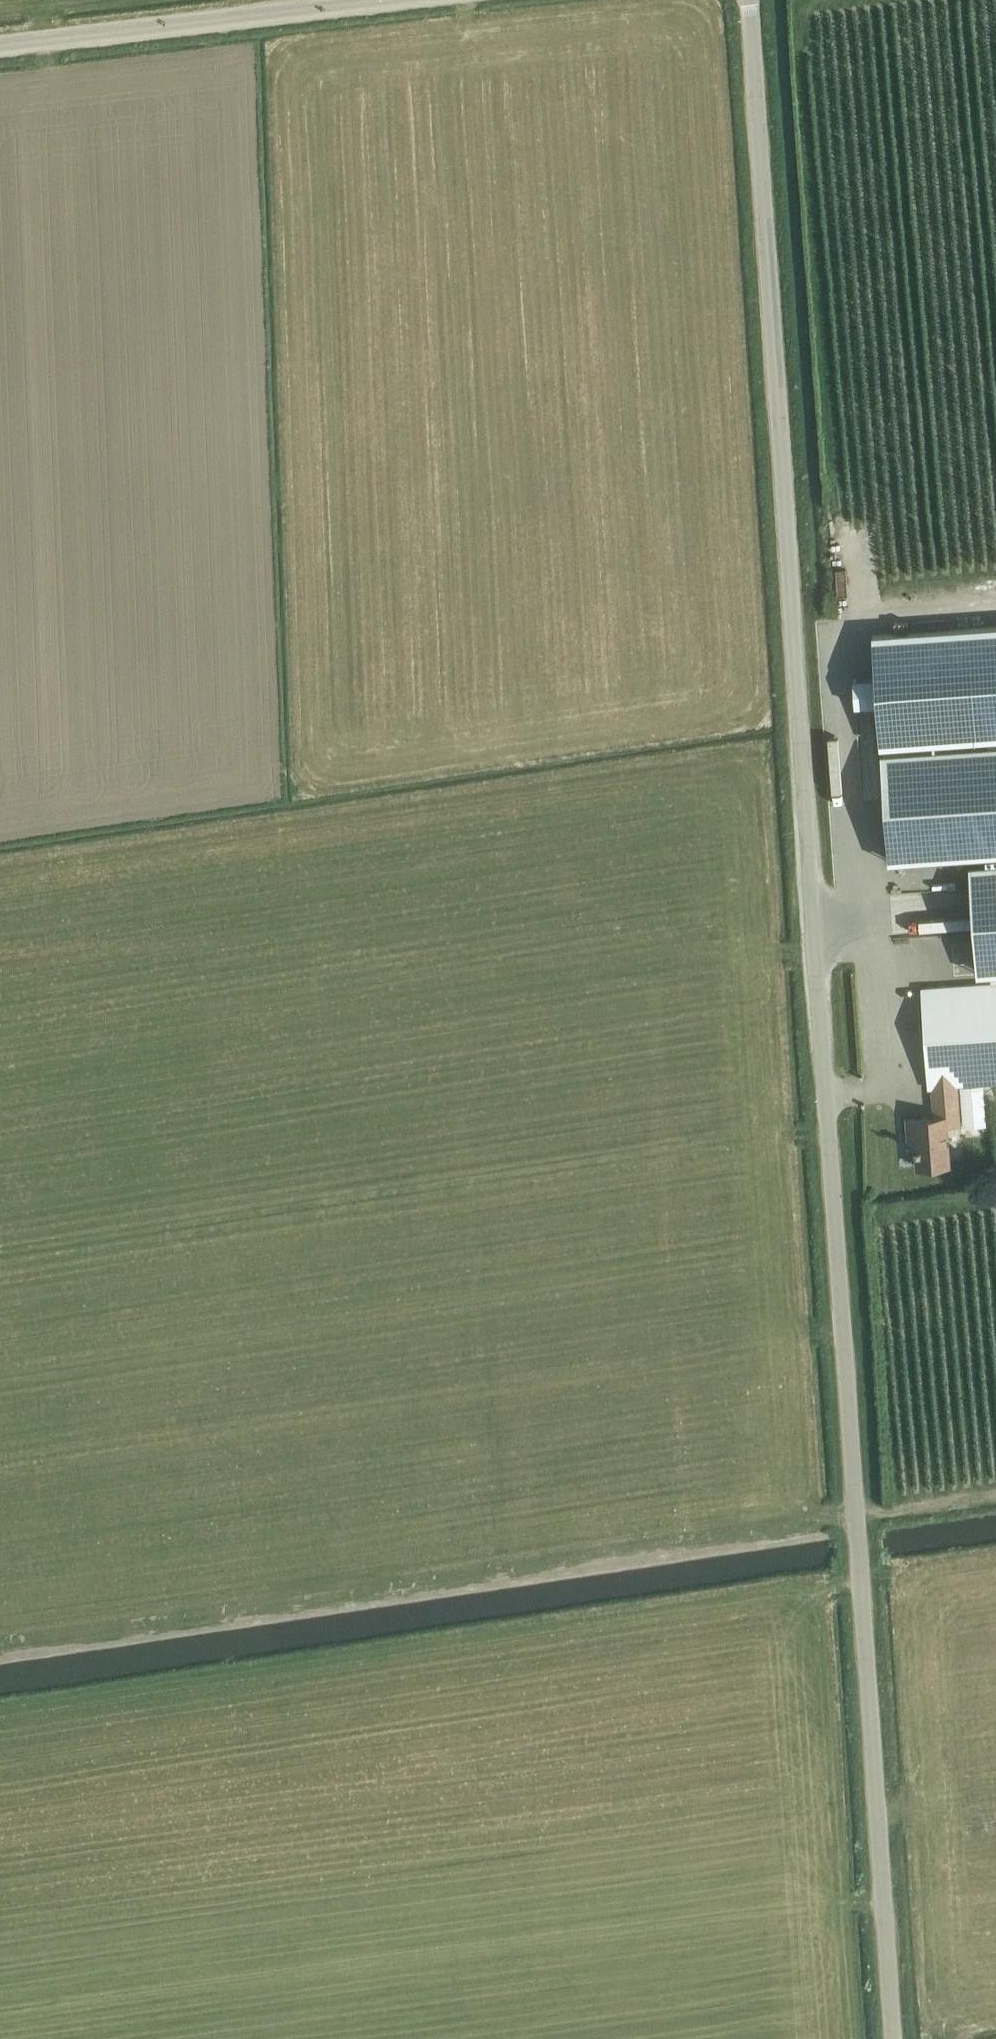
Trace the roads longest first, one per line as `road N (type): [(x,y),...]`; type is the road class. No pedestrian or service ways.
road 1 (unclassified): [(892,2038),(749,0)]
road 2 (unclassified): [(0,45),(378,0)]

